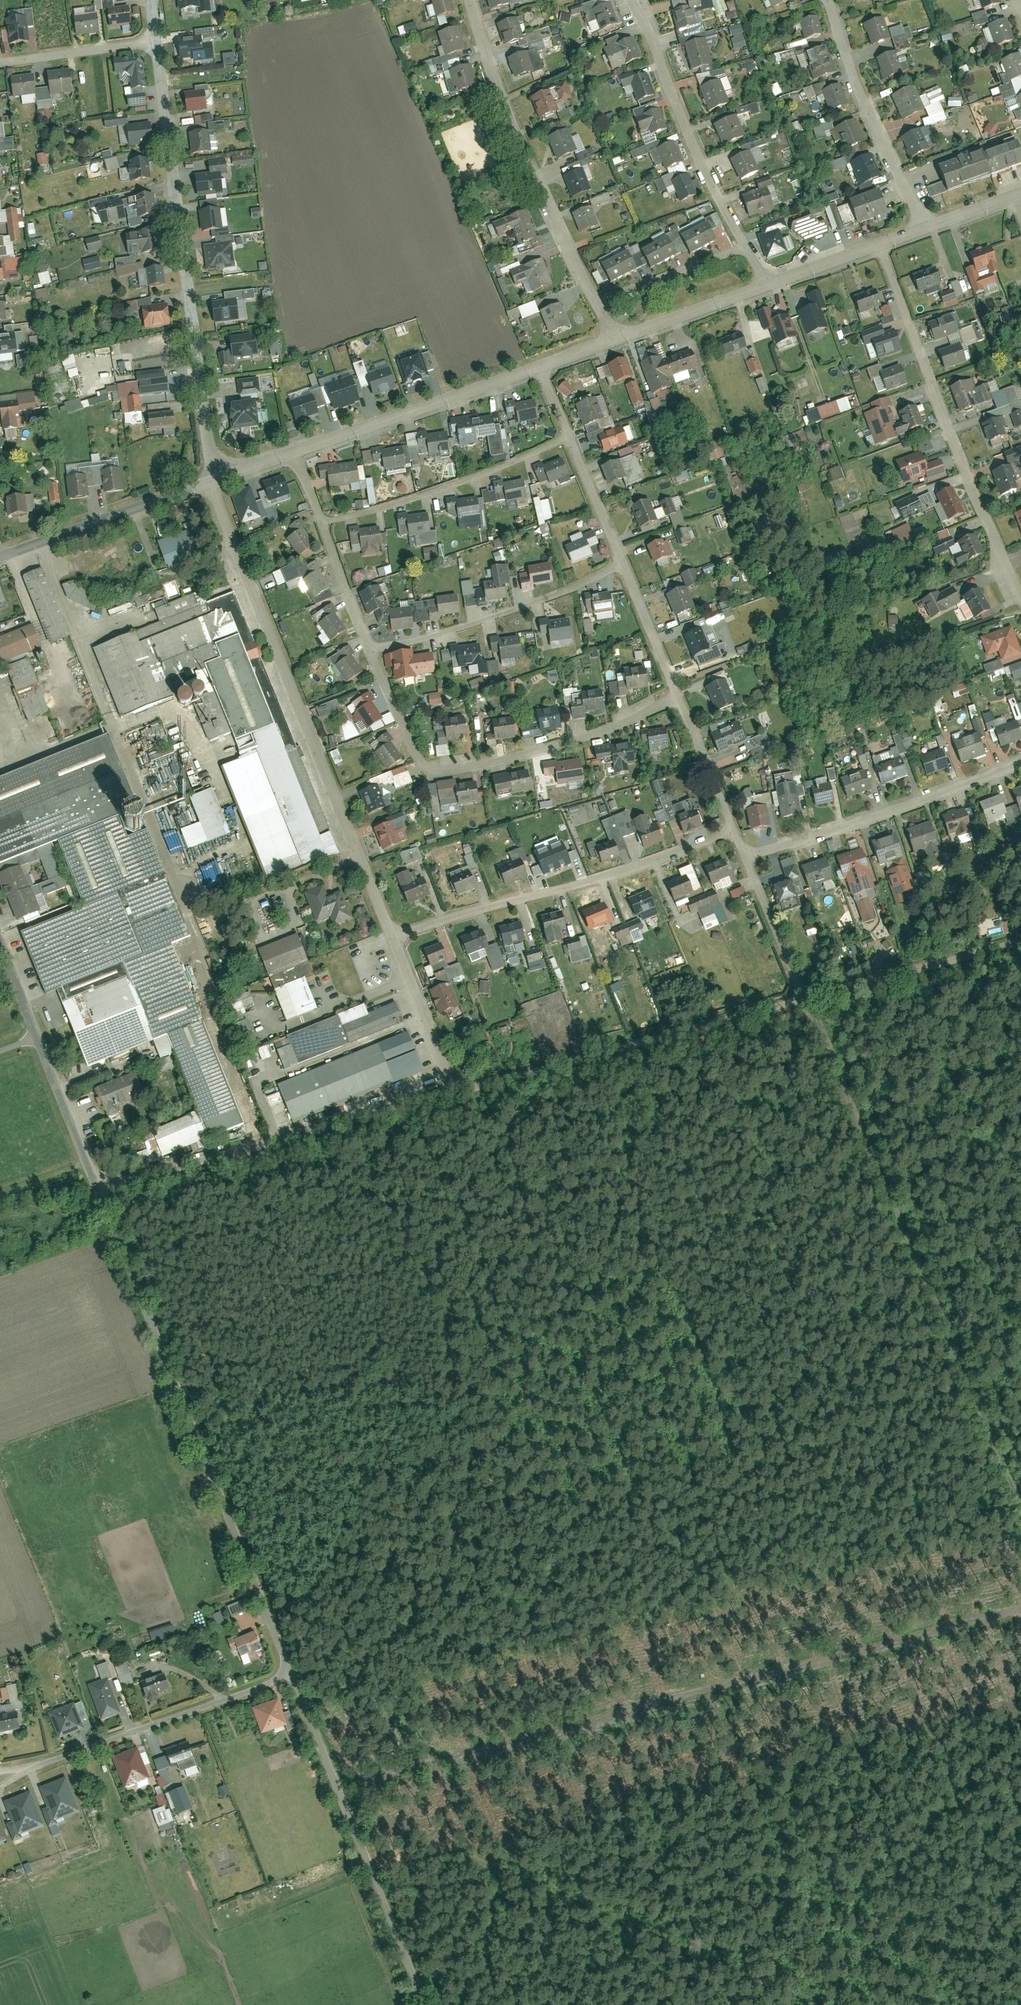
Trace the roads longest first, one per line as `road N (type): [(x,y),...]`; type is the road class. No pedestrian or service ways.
road 1 (track): [(338,1786),(1020,1595)]
road 2 (track): [(799,998),(1020,1493)]
road 3 (track): [(338,1786),(829,2004)]
road 4 (residential): [(100,1187),(292,1672)]
road 5 (residential): [(212,480),(388,935)]
road 6 (residential): [(156,42),(212,480)]
road 7 (residential): [(370,649),(417,755),(433,769),(549,747),(678,698)]
road 8 (residential): [(880,247),(1020,596)]
road 9 (residential): [(469,0),(524,150),(612,341)]
road 10 (residential): [(453,1093),(100,1187)]
road 11 (residential): [(388,935),(624,870),(731,829)]
road 12 (residential): [(799,998),(453,1093)]
road 13 (residential): [(631,0),(703,172),(768,287)]
road 14 (residential): [(743,855),(1020,759)]
road 15 (residential): [(370,649),(513,611),(622,563)]
road 16 (residential): [(292,452),(542,365)]
road 17 (residential): [(0,942),(100,1187)]
road 18 (residential): [(292,1672),(45,1764)]
road 19 (residential): [(321,521),(445,487),(568,439)]
road 20 (residential): [(924,231),(858,94),(827,0)]
road 21 (residential): [(1020,940),(799,998)]
road 22 (residential): [(0,558),(212,480)]
road 23 (unclassified): [(344,1802),(426,2004)]
road 24 (residential): [(388,935),(453,1093)]
road 25 (residential): [(612,341),(768,287)]
road 26 (residential): [(156,42),(0,64)]
road 27 (residential): [(743,855),(799,998)]
road 28 (residential): [(622,563),(678,698)]
road 29 (residential): [(678,698),(731,829)]
road 30 (residential): [(292,1672),(344,1802)]
road 31 (residential): [(321,521),(370,649)]
road 32 (residential): [(568,439),(622,563)]

